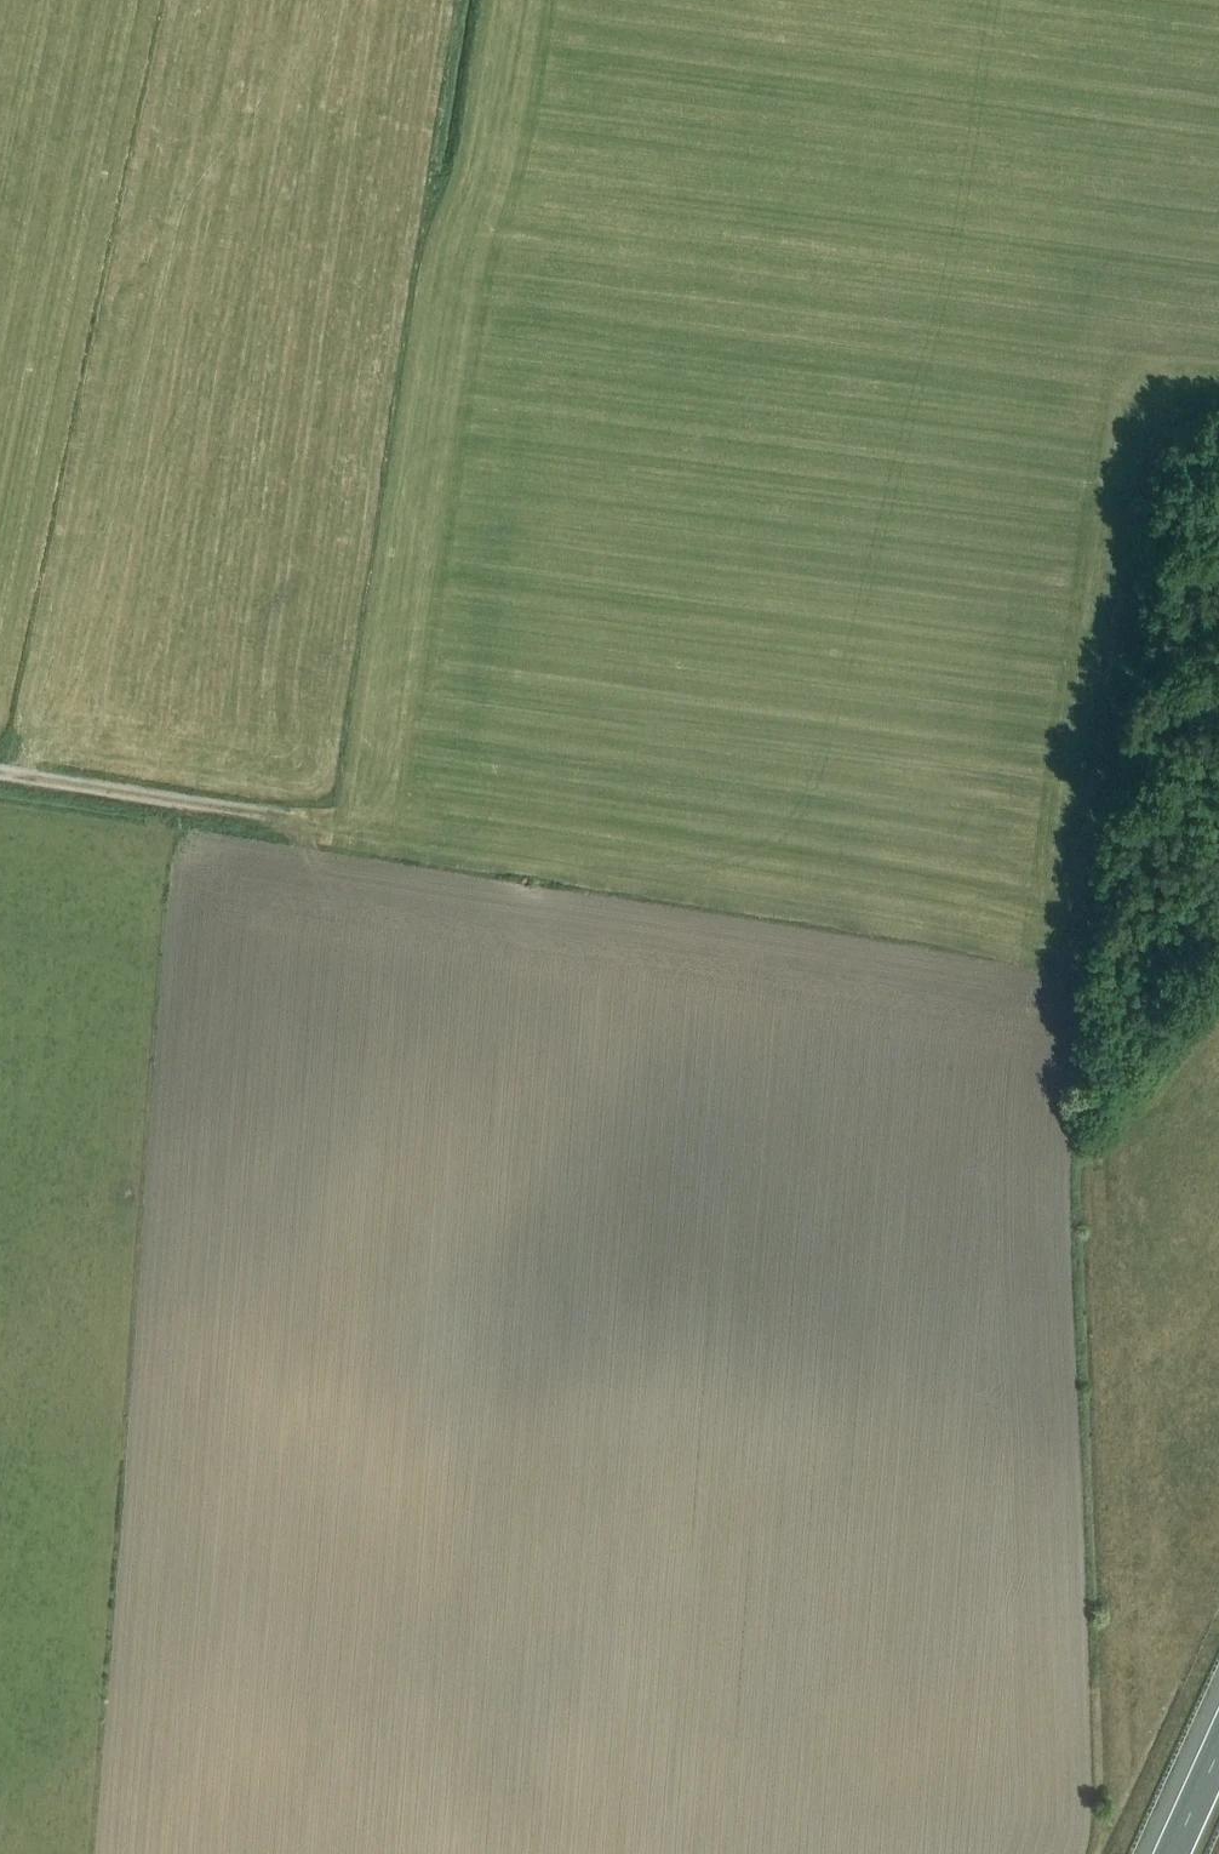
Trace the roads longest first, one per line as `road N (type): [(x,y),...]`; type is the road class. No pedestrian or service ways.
road 1 (track): [(0,770),(258,809)]
road 2 (motorway): [(1218,1738),(1168,1853)]

